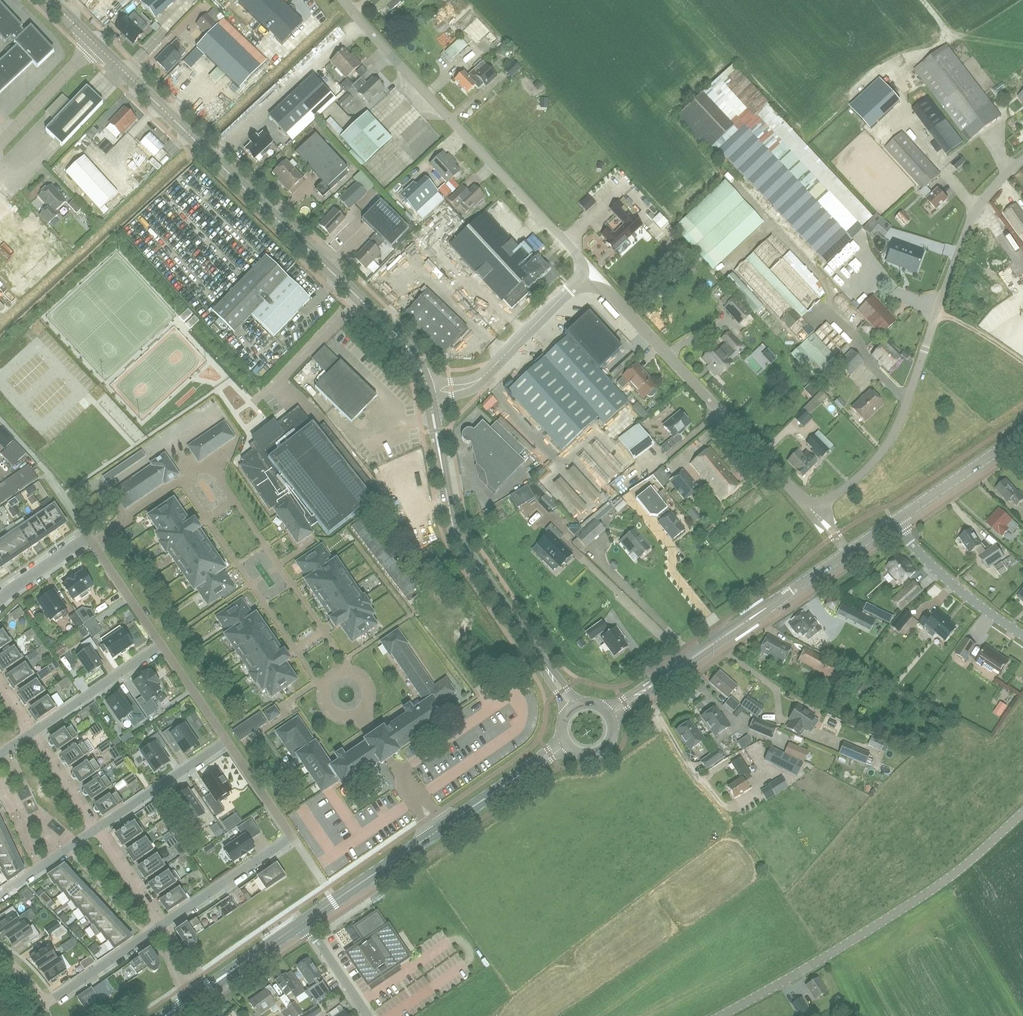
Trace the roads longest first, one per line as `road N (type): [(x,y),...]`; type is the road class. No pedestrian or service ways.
road 1 (unclassified): [(815,512),(860,477),(893,437),(967,228),(1022,159)]
road 2 (tertiary): [(97,43),(398,334)]
road 3 (residential): [(720,1015),(900,911),(1022,810)]
road 4 (unclassified): [(590,269),(343,0)]
road 5 (unclassified): [(815,512),(590,269)]
road 6 (tertiary): [(644,690),(893,522)]
road 7 (tertiary): [(440,457),(463,546),(547,670)]
road 8 (residential): [(0,601),(89,536),(161,644)]
road 9 (residential): [(1022,634),(893,522)]
road 10 (unclassified): [(475,382),(590,269)]
road 11 (residential): [(162,926),(293,836)]
road 12 (residential): [(97,830),(227,740)]
road 13 (residential): [(32,734),(161,644)]
road 14 (tertiary): [(304,921),(433,833)]
road 15 (tertiary): [(893,522),(1022,435)]
road 16 (track): [(732,805),(694,773),(644,690)]
road 17 (unclassified): [(0,142),(97,43)]
road 18 (residential): [(46,1004),(158,929)]
road 19 (tertiary): [(194,996),(304,921)]

